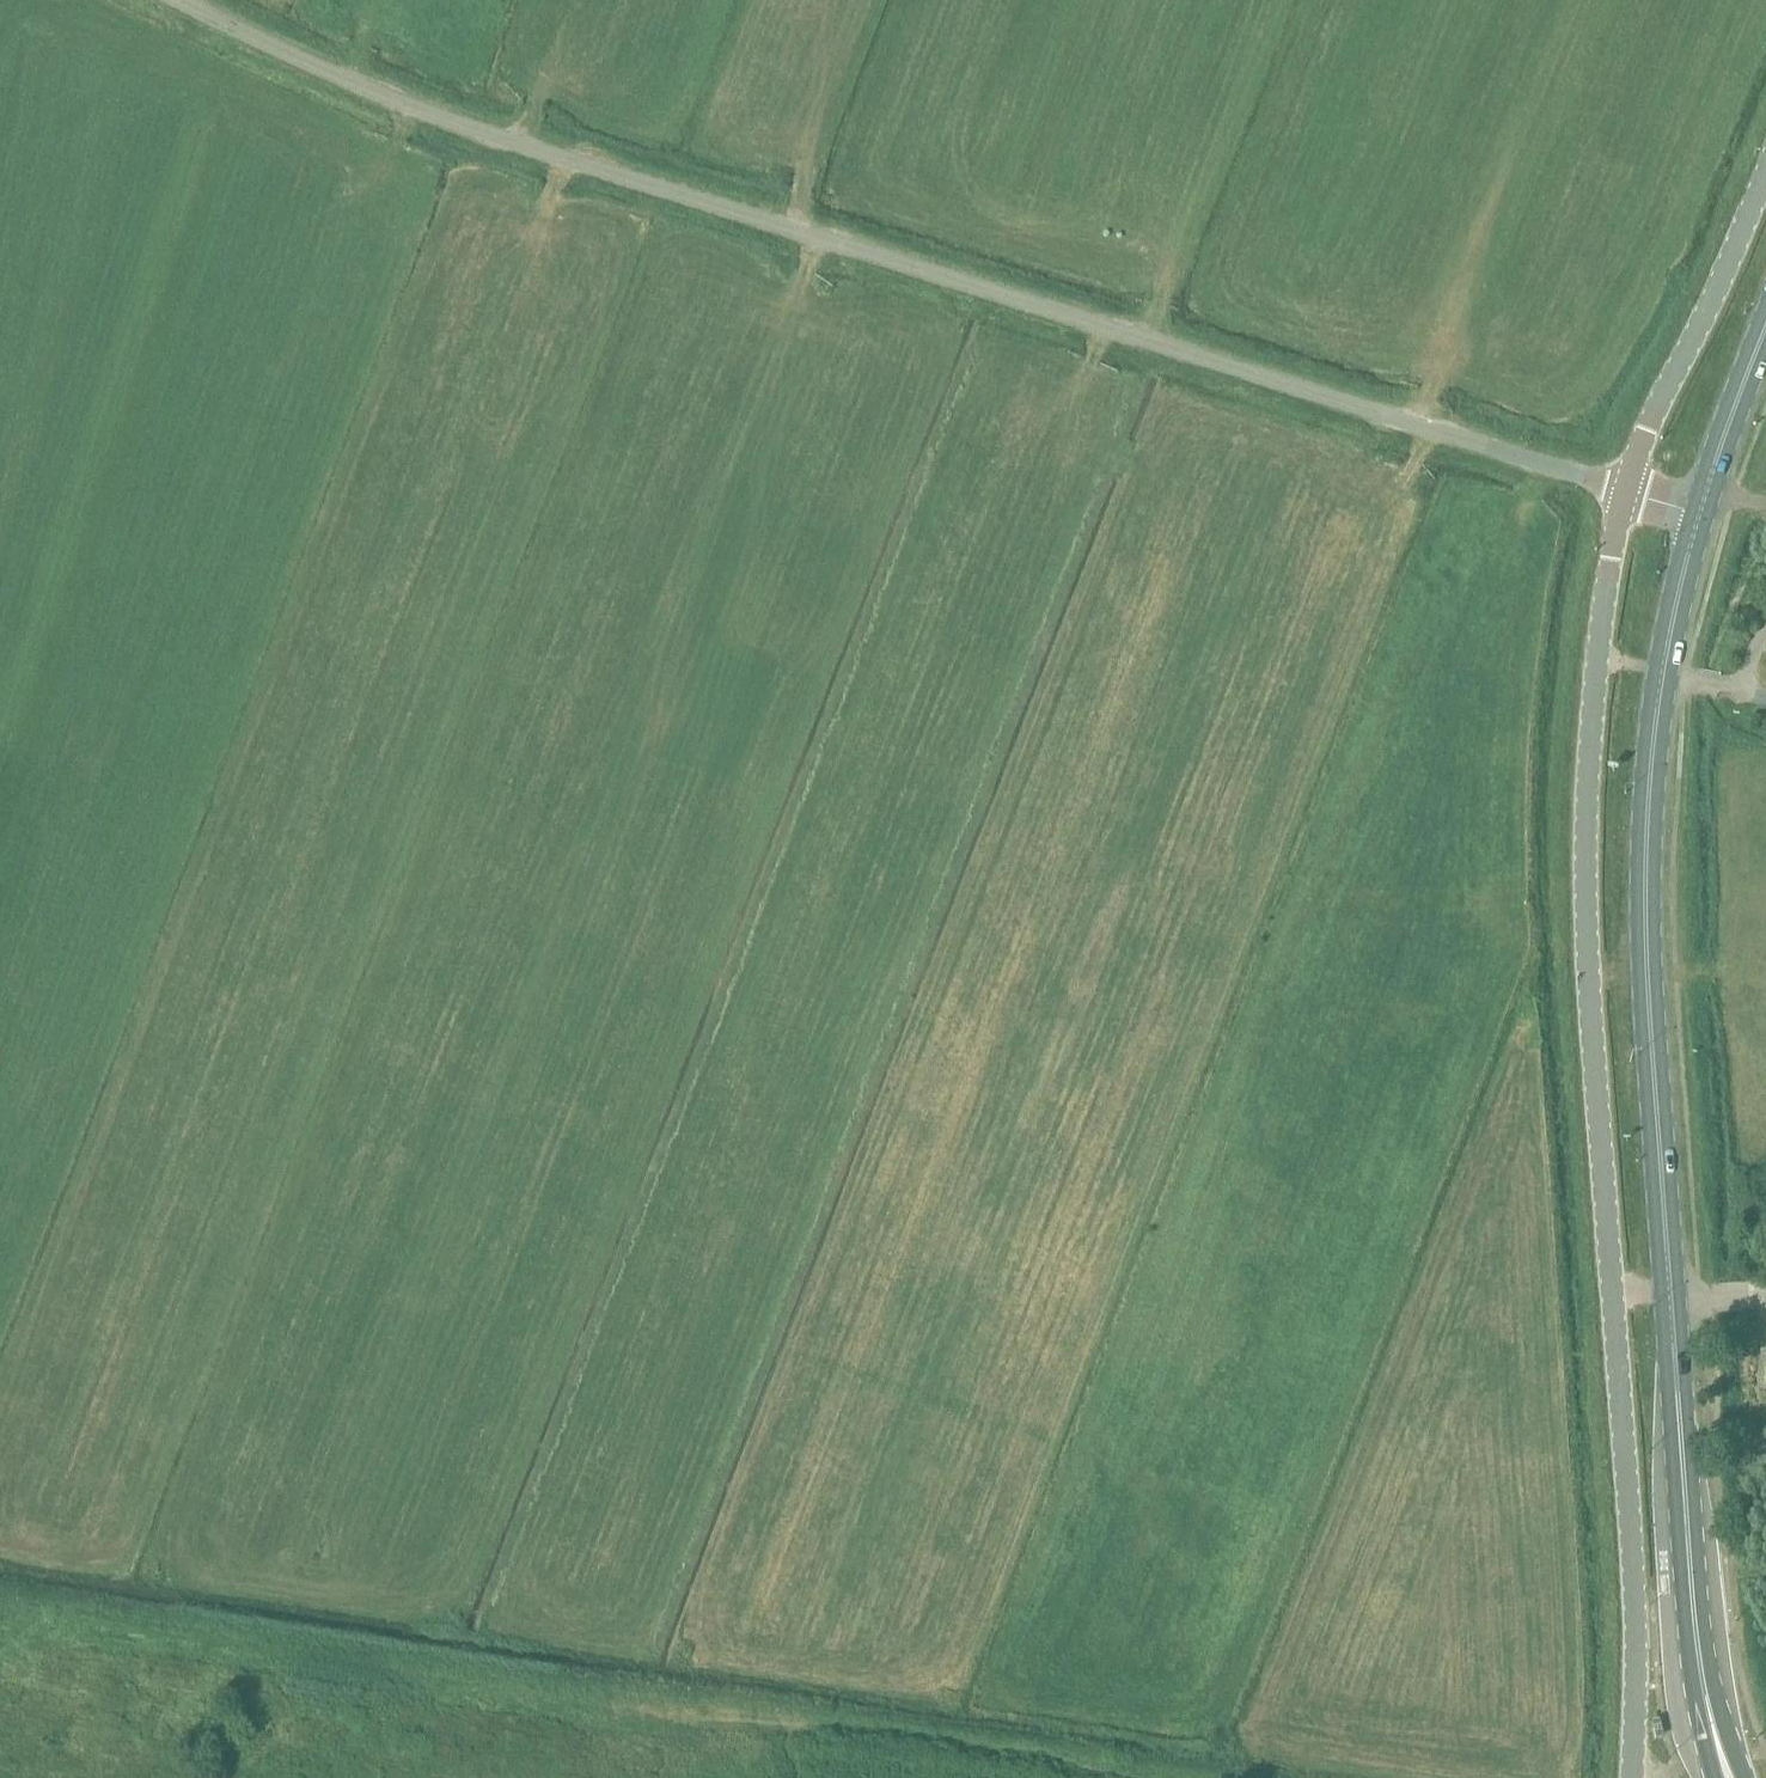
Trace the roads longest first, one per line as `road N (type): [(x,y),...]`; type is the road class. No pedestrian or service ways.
road 1 (unclassified): [(1627,490),(440,117),(178,0)]
road 2 (unclassified): [(1634,1777),(1633,1579),(1585,898),(1589,758),(1627,490)]
road 3 (primary): [(1729,1777),(1692,1609),(1647,972),(1661,673),(1700,512)]
road 4 (track): [(1189,1777),(149,1603),(0,1592)]
road 5 (unclassified): [(1627,490),(1765,166)]
road 6 (primary): [(1700,512),(1765,329)]

